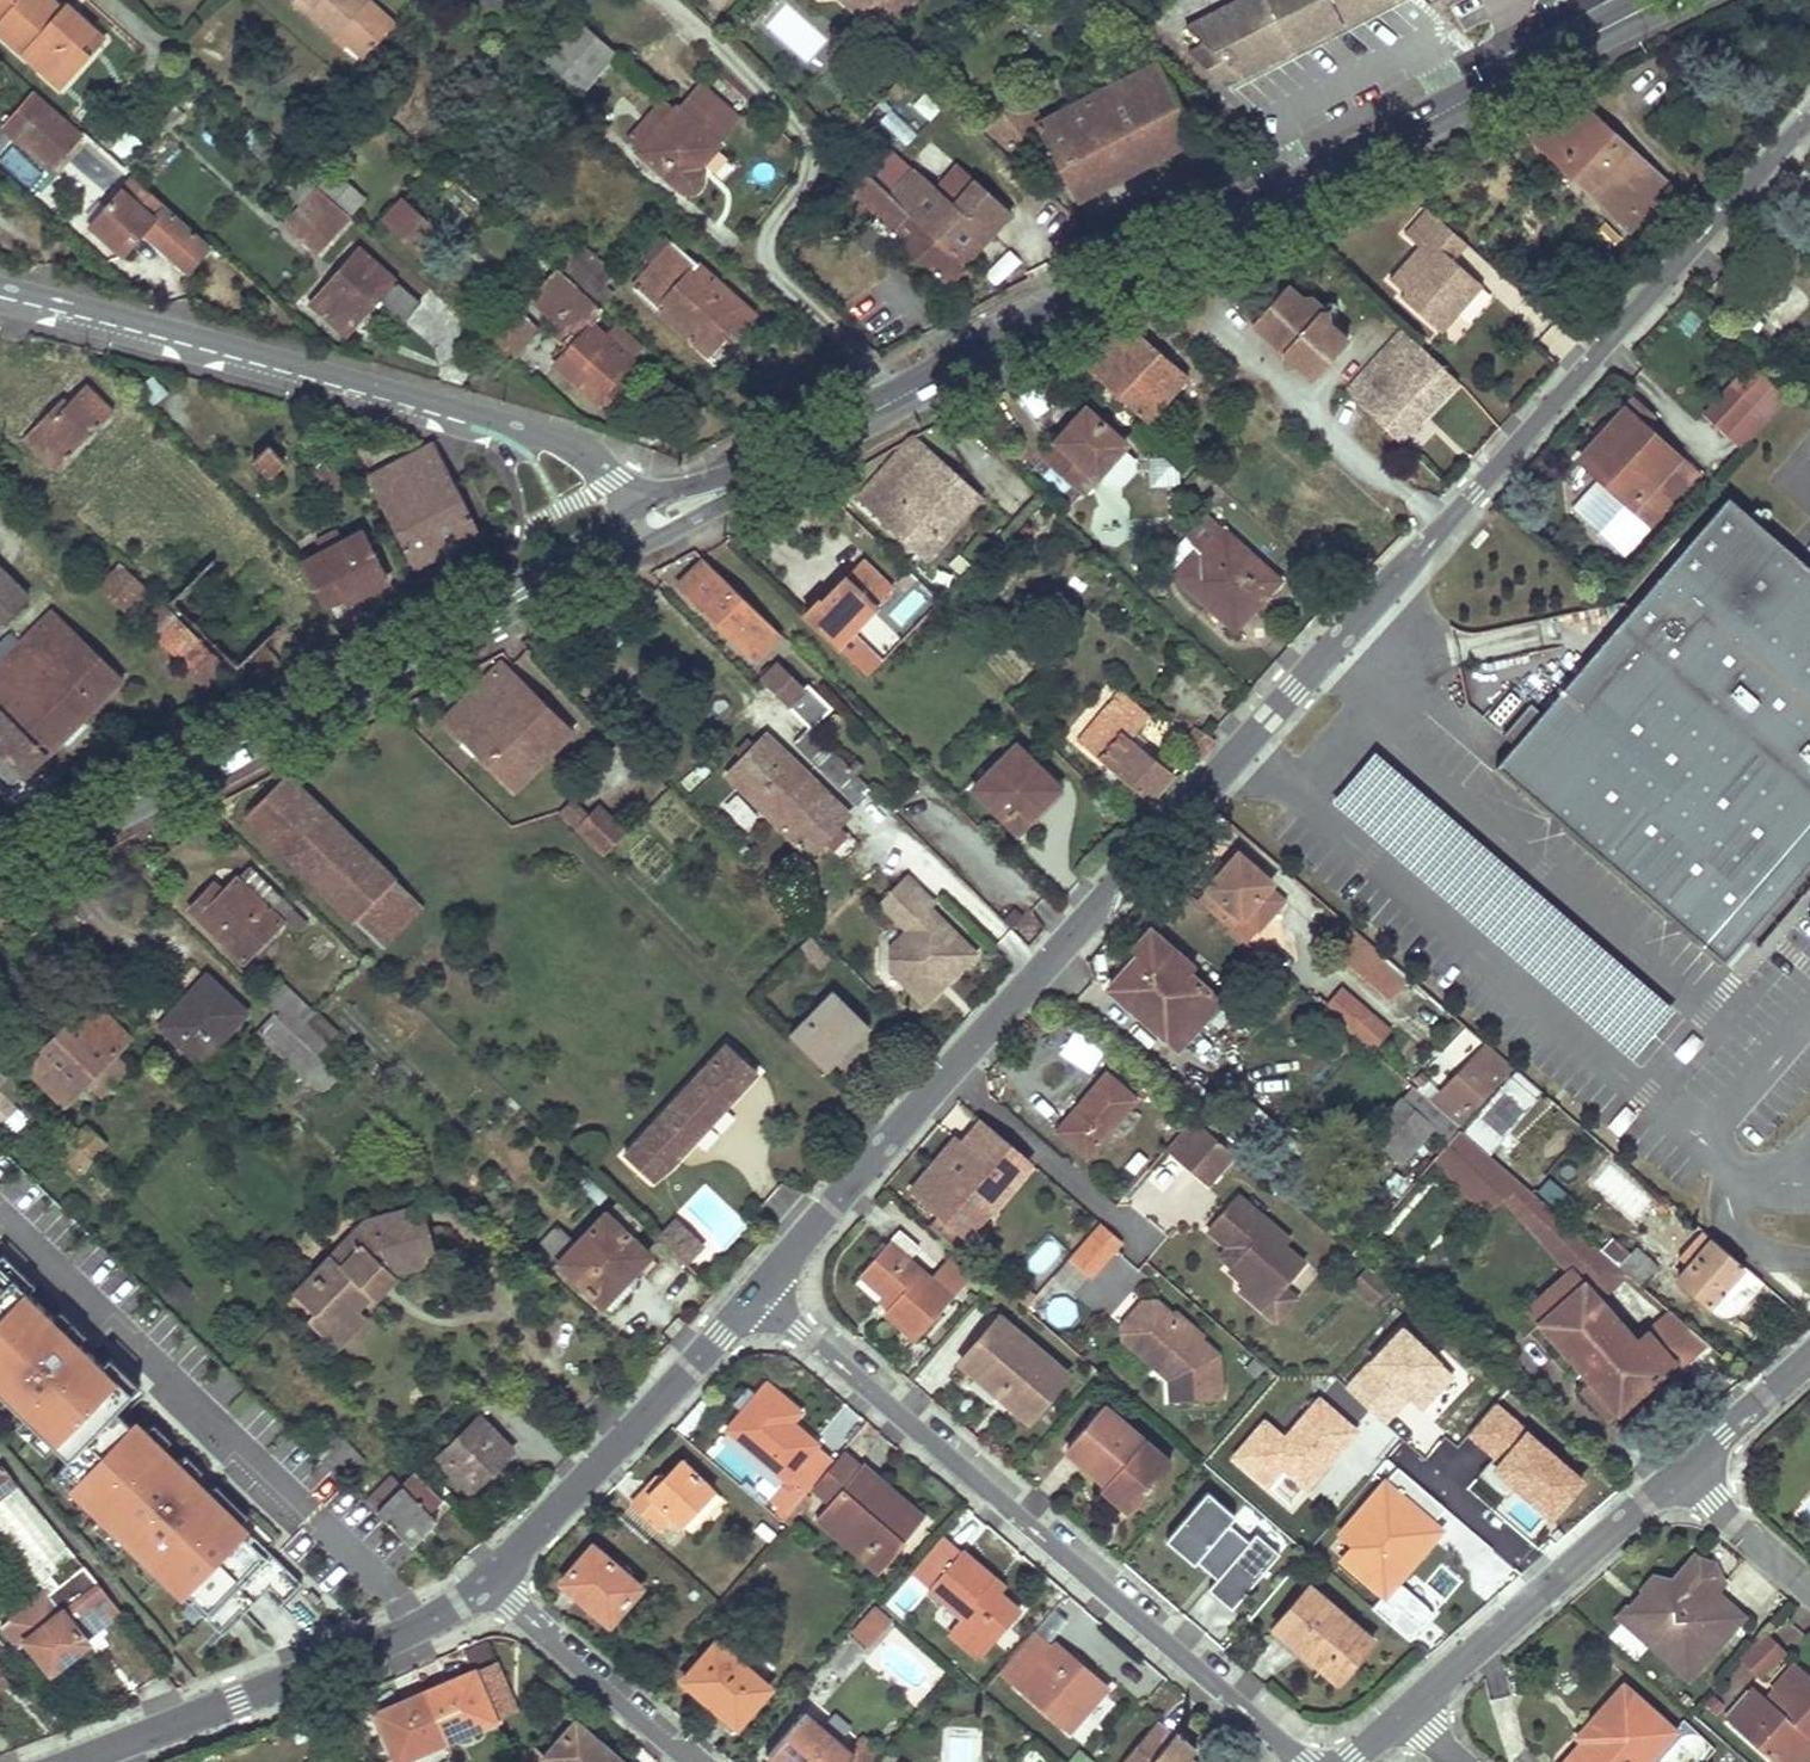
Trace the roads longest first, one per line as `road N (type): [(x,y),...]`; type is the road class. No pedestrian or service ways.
road 1 (residential): [(756,1295),(1107,889),(1809,119)]
road 2 (primary): [(639,526),(749,478),(1632,14)]
road 3 (primary): [(0,869),(639,526)]
road 4 (residential): [(1307,1761),(756,1295)]
road 5 (tertiary): [(639,526),(610,483),(564,445),(472,413),(0,287)]
road 6 (residential): [(73,1761),(390,1641),(485,1587)]
road 7 (residential): [(844,335),(774,271),(765,241),(819,168),(784,111),(672,0)]
road 8 (residential): [(485,1587),(756,1295)]
road 9 (residential): [(1401,1715),(1677,1474)]
road 10 (residential): [(485,1587),(693,1761)]
road 11 (residential): [(1677,1474),(1809,1355)]
road 12 (residential): [(1677,1474),(1809,1590)]

